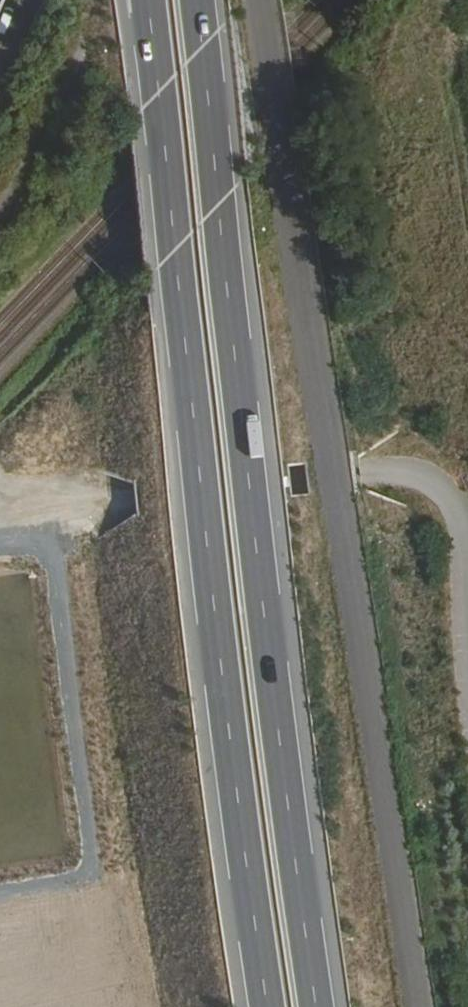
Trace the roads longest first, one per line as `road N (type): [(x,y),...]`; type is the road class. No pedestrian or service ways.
road 1 (unclassified): [(259,0),(418,1006)]
road 2 (primary): [(148,0),(230,736),(269,1006)]
road 3 (primary): [(317,1006),(272,680),(198,0)]
road 4 (unclassified): [(467,640),(461,528),(452,503),(428,479),(402,471),(135,500),(0,531)]

